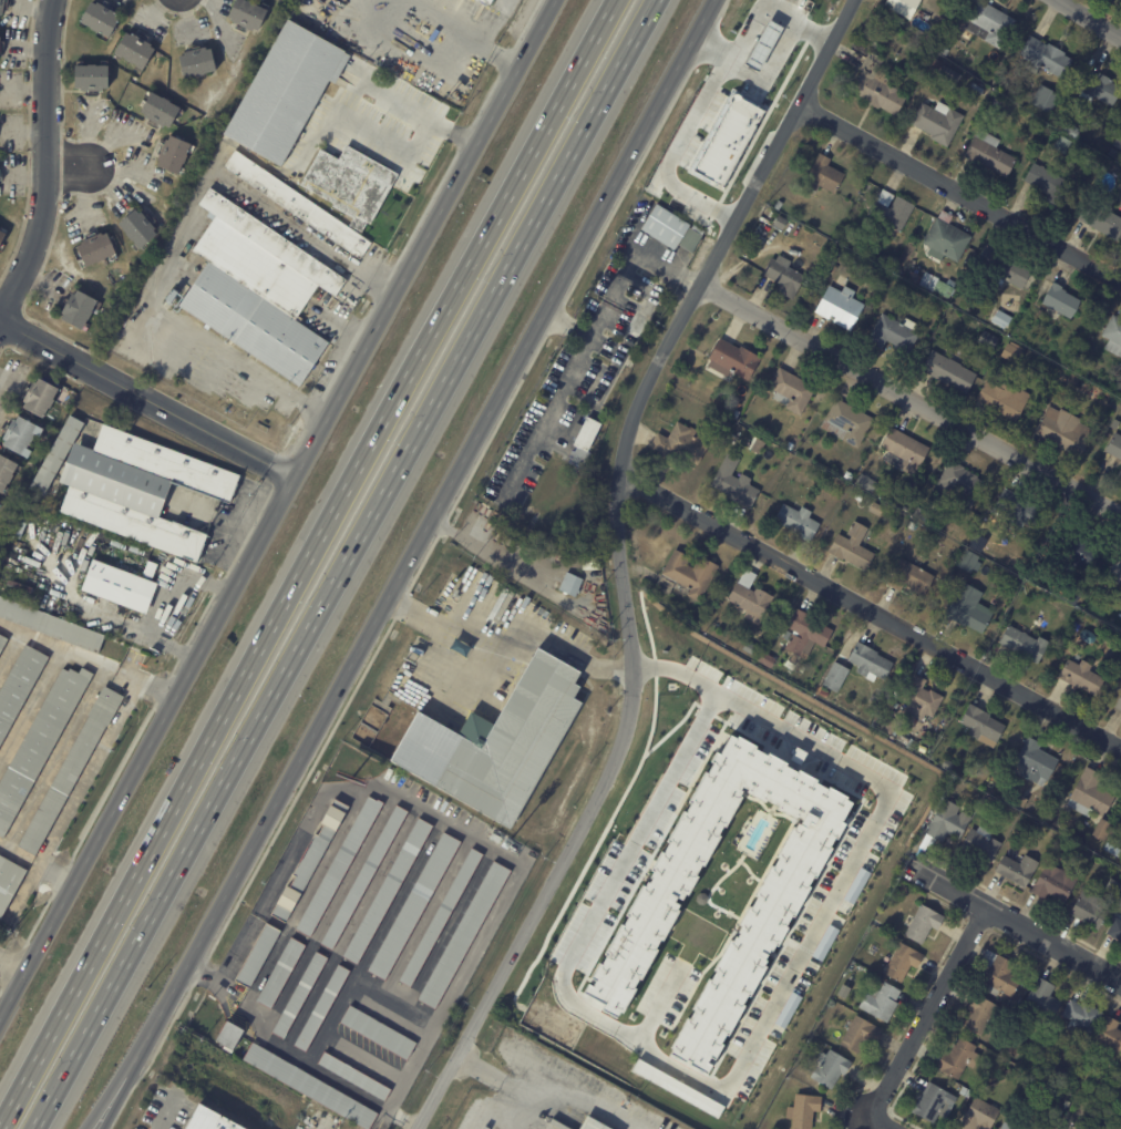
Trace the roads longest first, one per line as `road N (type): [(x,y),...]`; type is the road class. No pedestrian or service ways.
road 1 (motorway): [(33,1128),(654,0)]
road 2 (secondary): [(99,1128),(716,0)]
road 3 (motorway): [(615,0),(0,1126)]
road 4 (residential): [(424,1128),(630,733),(636,666),(620,479),(625,428),(690,290),(851,0)]
road 5 (secondary): [(555,0),(0,1020)]
road 6 (residential): [(620,479),(1120,749)]
road 7 (residential): [(698,277),(1120,513)]
road 8 (residential): [(796,96),(1120,277)]
road 9 (residential): [(296,478),(0,321)]
road 10 (residential): [(0,318),(43,208),(53,0)]
road 11 (residential): [(1120,975),(905,862)]
road 12 (residential): [(873,1115),(988,902)]

